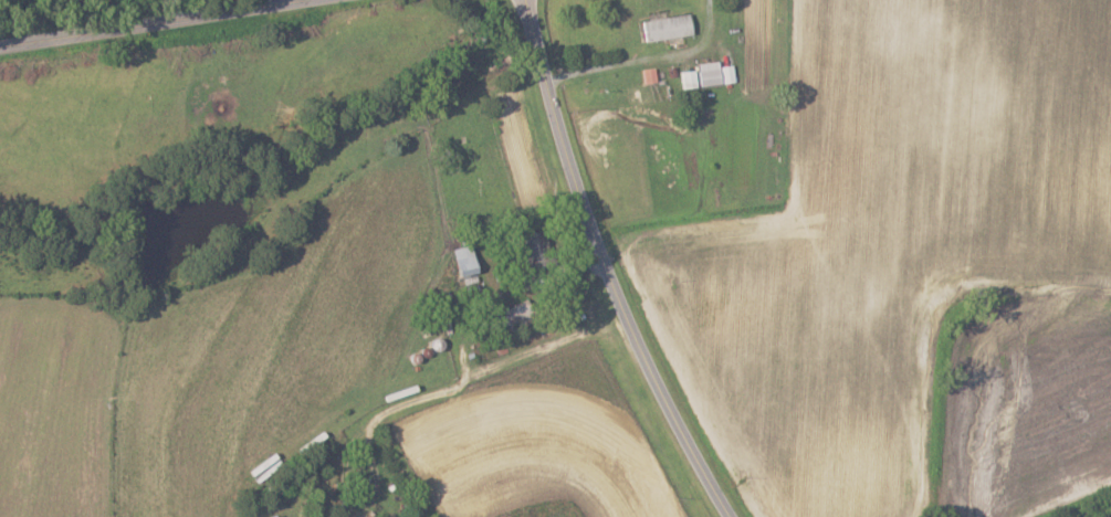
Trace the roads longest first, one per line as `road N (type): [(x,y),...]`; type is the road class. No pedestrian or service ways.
road 1 (residential): [(728,516),(610,291),(526,0)]
road 2 (residential): [(0,44),(312,0)]

